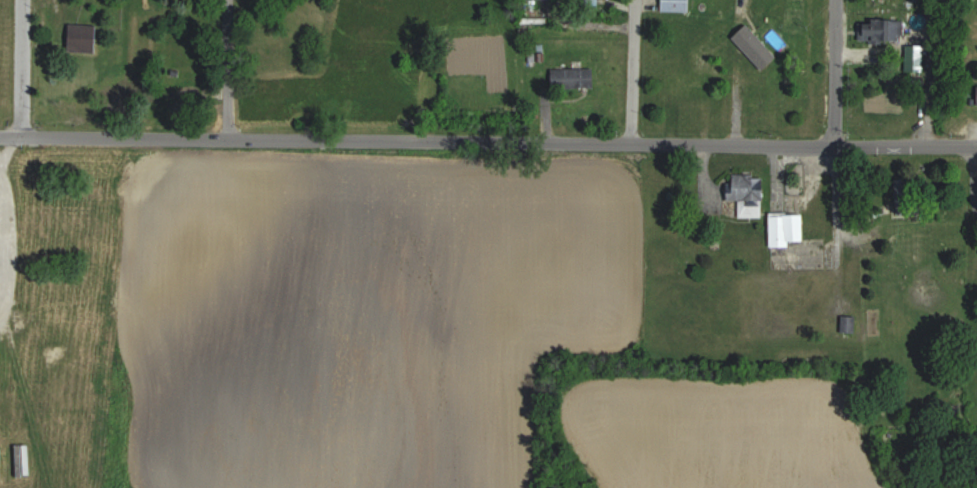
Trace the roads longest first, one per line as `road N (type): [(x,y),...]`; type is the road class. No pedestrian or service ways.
road 1 (residential): [(839,144),(0,136)]
road 2 (residential): [(839,144),(838,0)]
road 3 (residential): [(633,142),(633,0)]
road 4 (residential): [(231,138),(228,0)]
road 5 (residential): [(976,146),(839,144)]
road 6 (residential): [(25,135),(25,0)]

